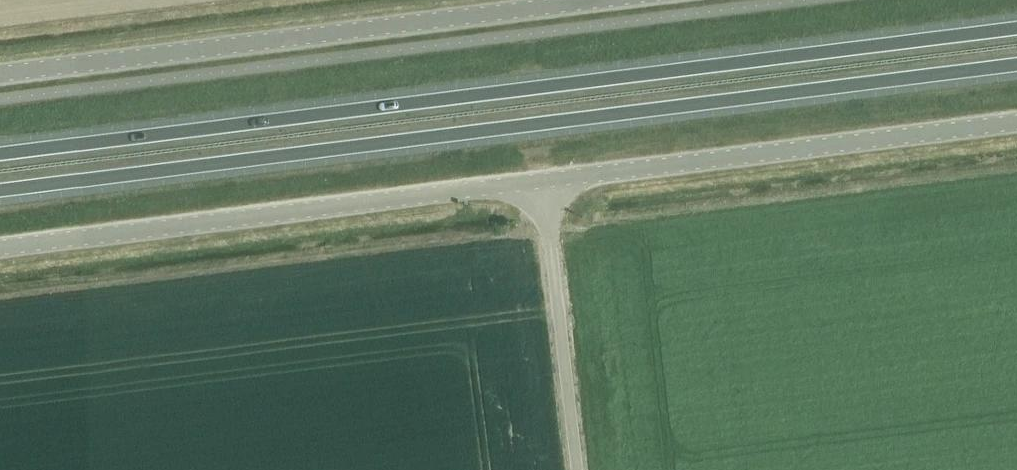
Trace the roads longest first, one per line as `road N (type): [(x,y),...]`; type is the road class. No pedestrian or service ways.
road 1 (trunk): [(1016,26),(0,154)]
road 2 (trunk): [(0,190),(1016,63)]
road 3 (unclassified): [(0,248),(1016,122)]
road 4 (unclassified): [(0,72),(550,0)]

